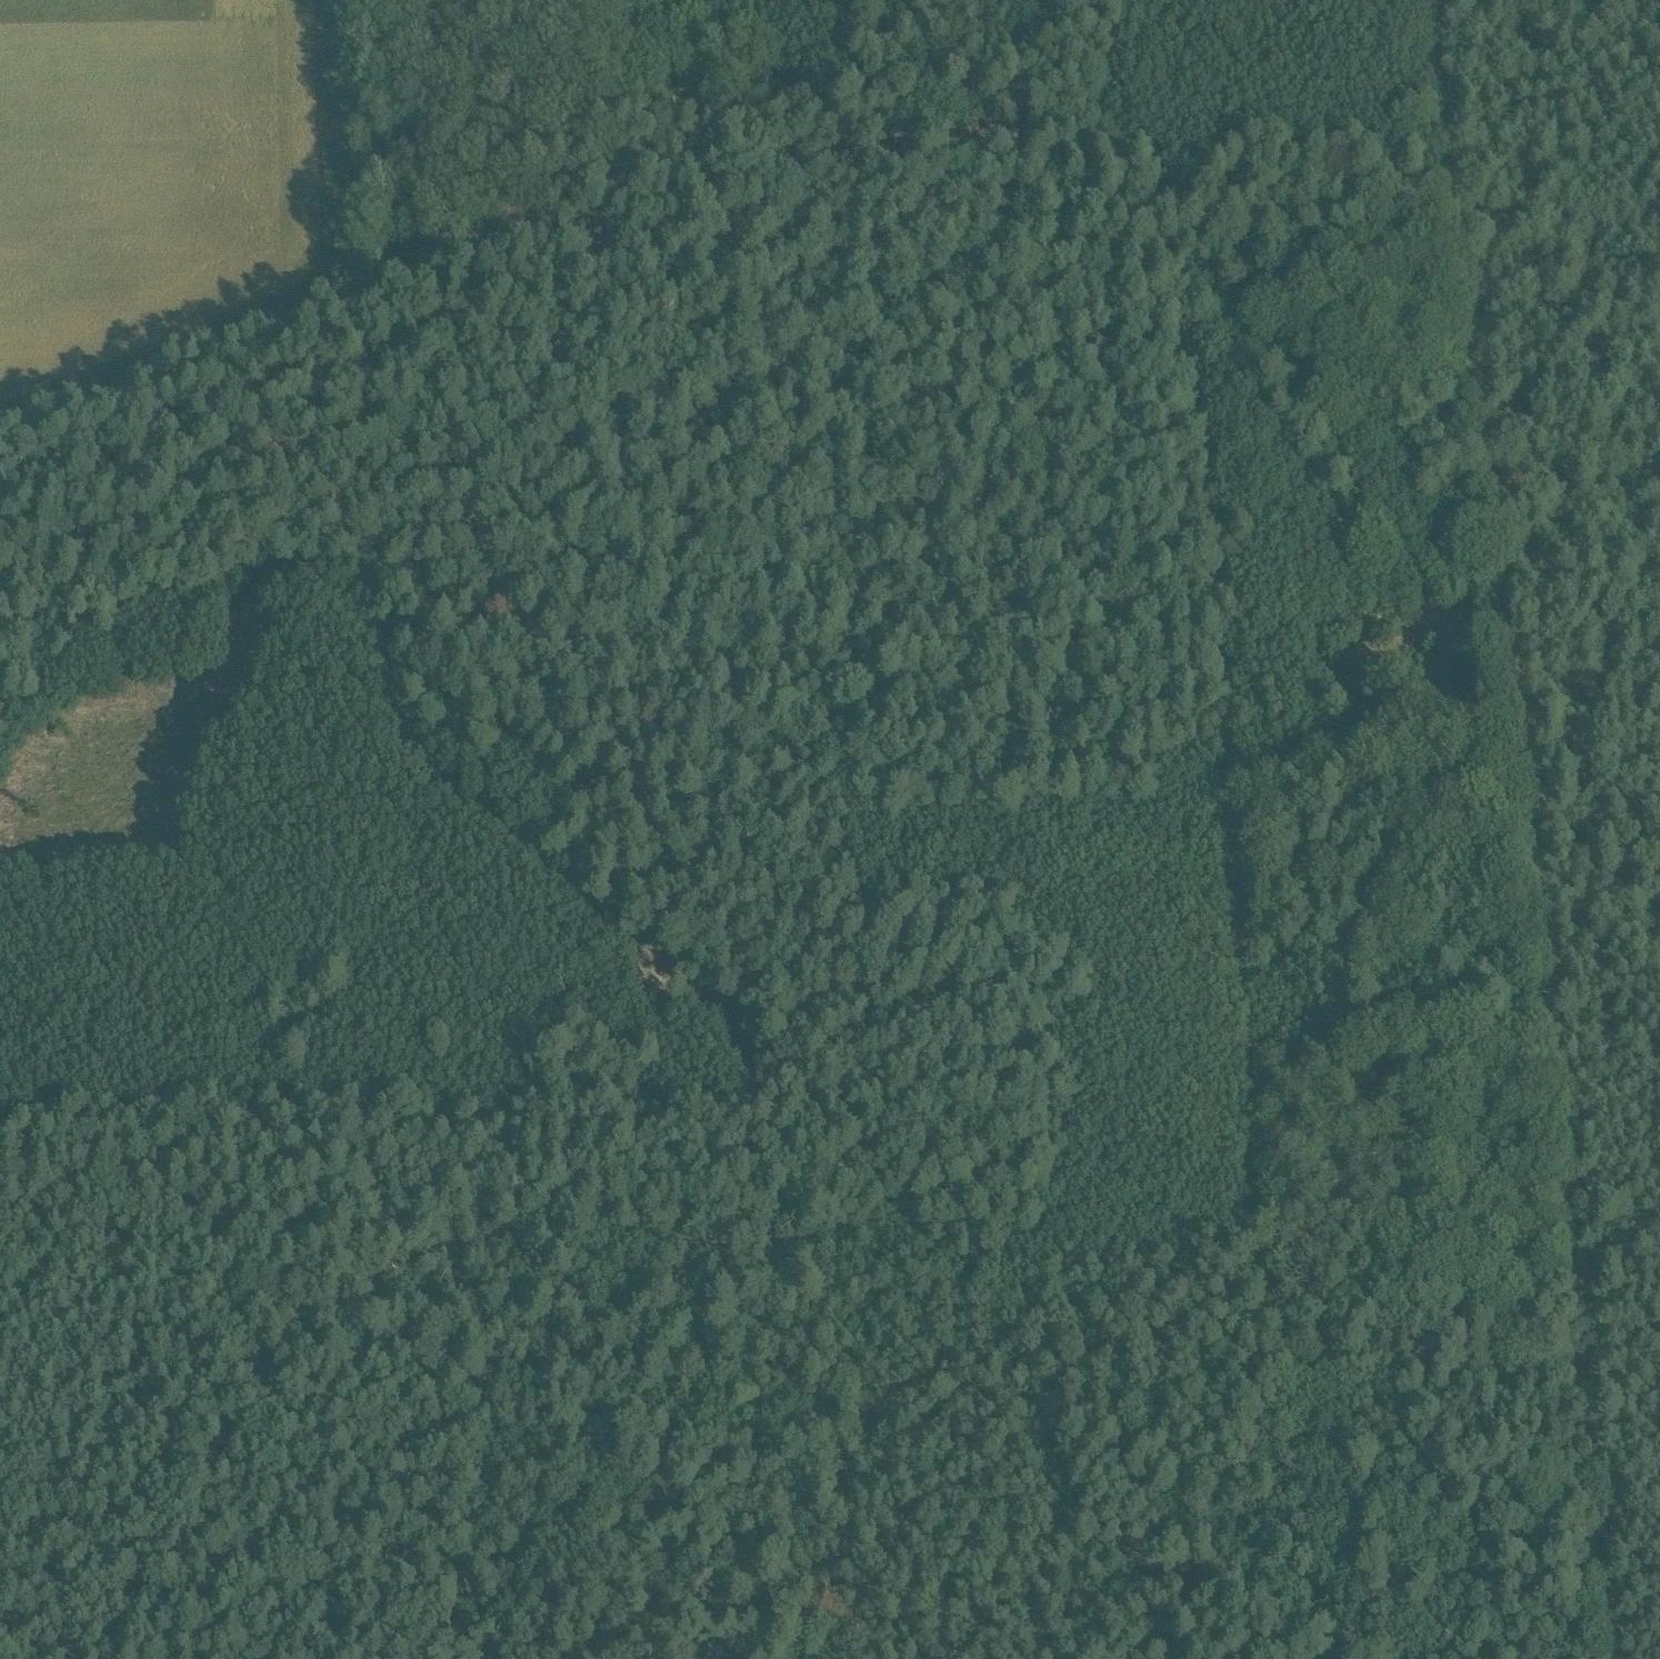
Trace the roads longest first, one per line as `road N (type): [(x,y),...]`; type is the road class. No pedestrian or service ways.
road 1 (track): [(331,0),(341,284),(0,414)]

